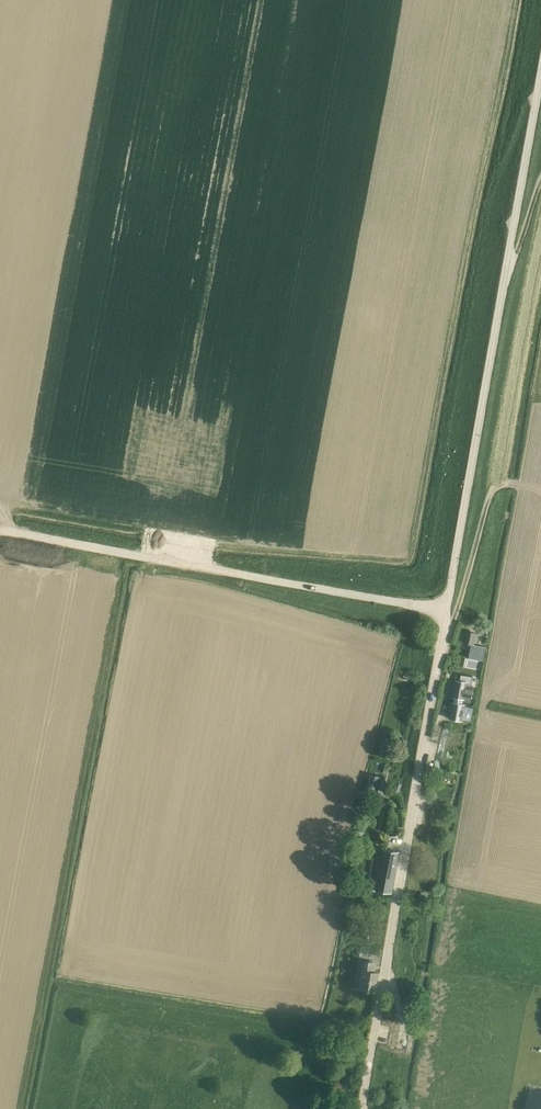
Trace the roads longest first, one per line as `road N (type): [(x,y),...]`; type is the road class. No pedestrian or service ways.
road 1 (unclassified): [(448,609),(540,86)]
road 2 (unclassified): [(362,1108),(448,609)]
road 3 (unclassified): [(448,609),(0,531)]
road 4 (track): [(448,609),(454,614),(465,585),(491,494),(503,484),(522,486),(540,375)]

